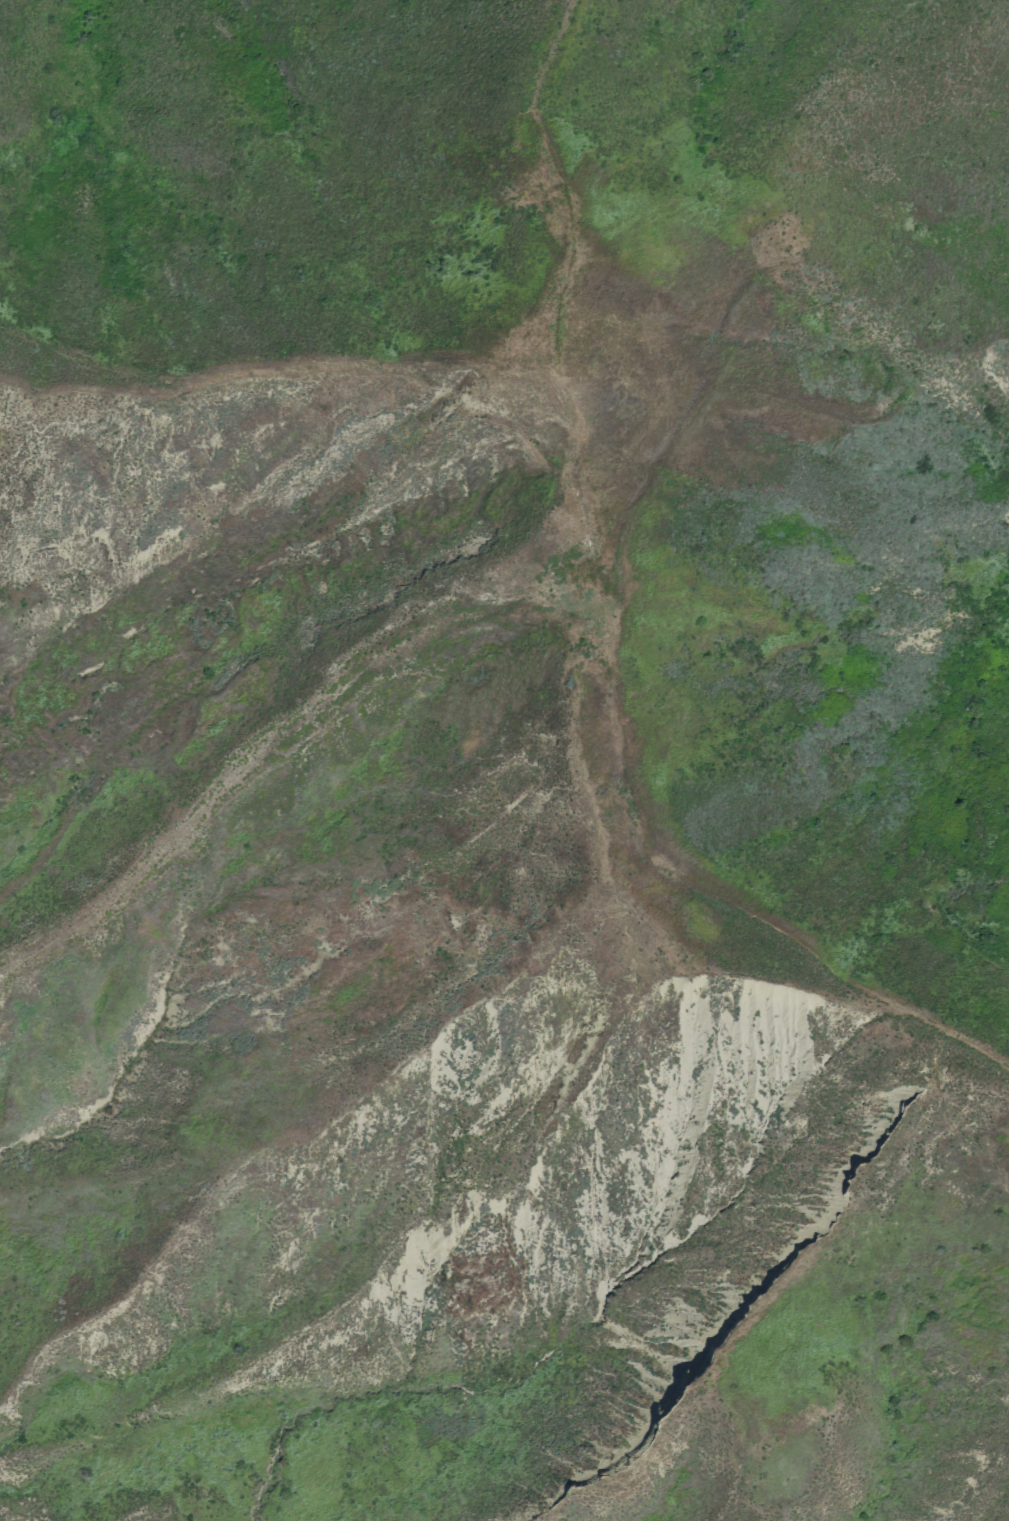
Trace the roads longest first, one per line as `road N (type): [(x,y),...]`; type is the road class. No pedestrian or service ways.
road 1 (residential): [(0,321),(74,364),(147,378),(386,367),(546,443),(585,485),(617,601),(633,751),(665,857),(677,873),(817,952),(842,981),(1008,1070)]
road 2 (residential): [(0,919),(57,868),(95,802),(154,615),(108,588),(69,581),(0,549)]

